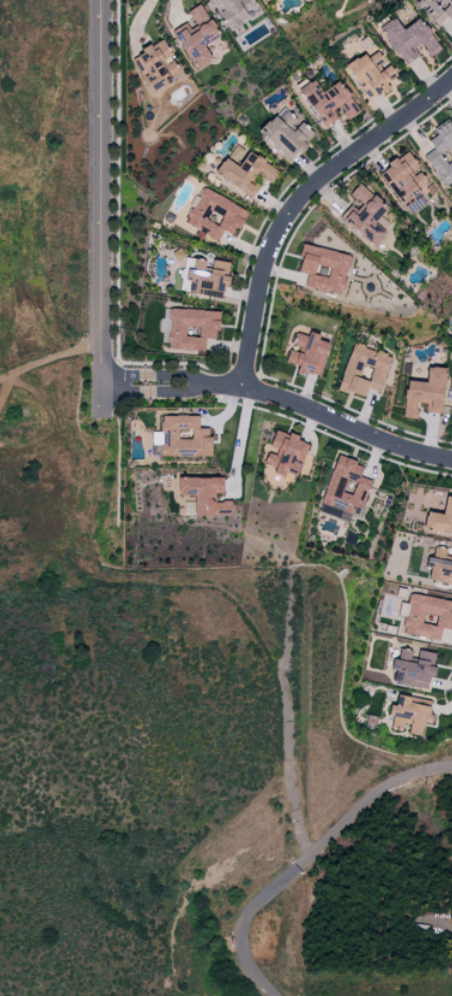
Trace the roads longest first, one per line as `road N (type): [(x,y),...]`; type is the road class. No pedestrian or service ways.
road 1 (residential): [(99,0),(104,411)]
road 2 (residential): [(451,77),(288,211),(258,292),(243,384)]
road 3 (residential): [(273,995),(243,954),(242,930),(256,903),(373,797),(394,783),(451,770)]
road 4 (residential): [(212,384),(243,384),(451,460)]

